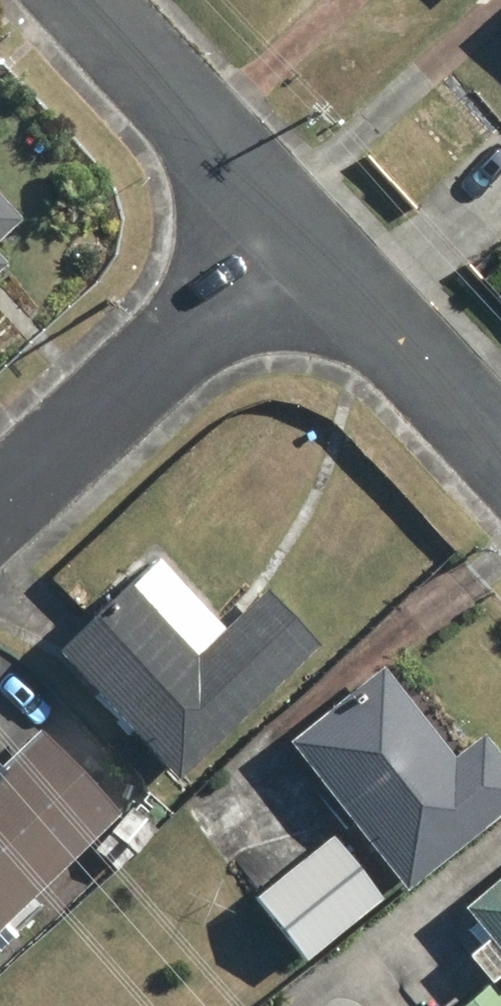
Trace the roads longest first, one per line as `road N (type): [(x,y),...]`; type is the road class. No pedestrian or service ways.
road 1 (residential): [(300,232),(0,505)]
road 2 (residential): [(88,0),(300,232)]
road 3 (residential): [(300,232),(500,452)]

